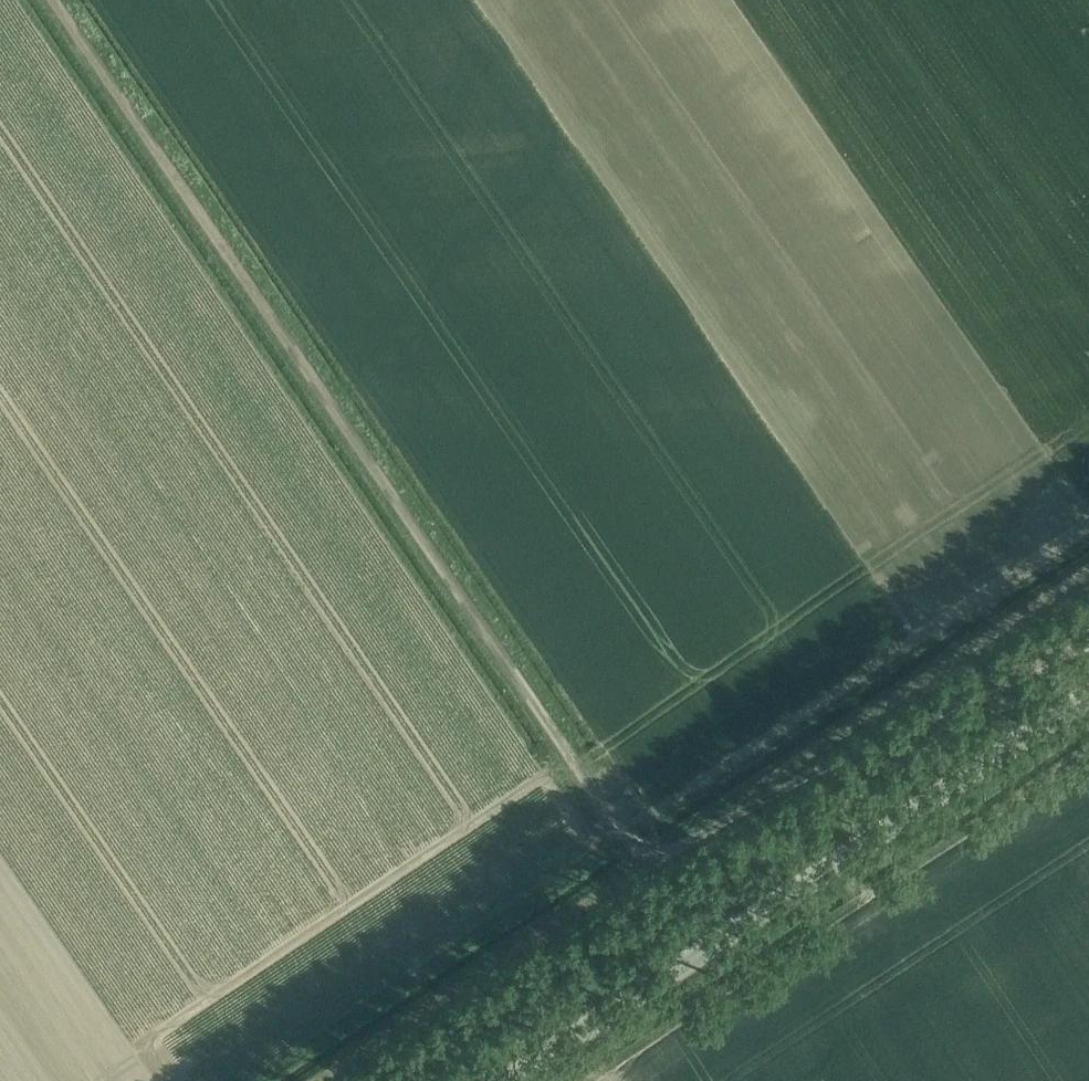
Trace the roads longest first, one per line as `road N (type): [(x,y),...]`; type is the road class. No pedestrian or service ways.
road 1 (track): [(53,0),(616,826),(643,851),(682,847),(837,759),(1088,649)]
road 2 (unclassified): [(511,1080),(1088,697)]

